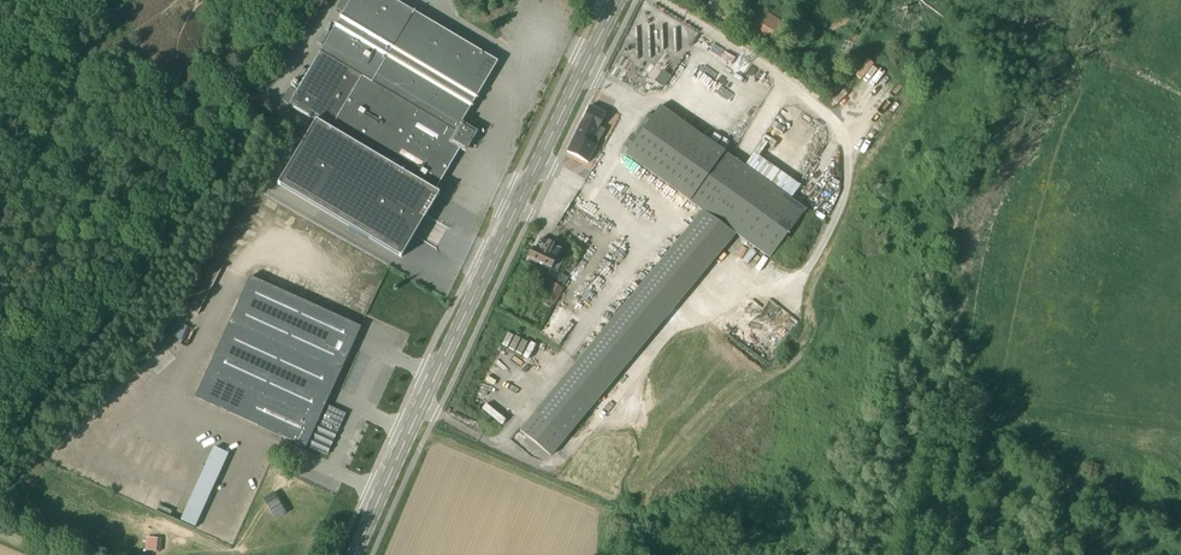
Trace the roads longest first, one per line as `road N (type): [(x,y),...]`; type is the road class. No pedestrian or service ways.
road 1 (secondary): [(358,554),(625,0)]

